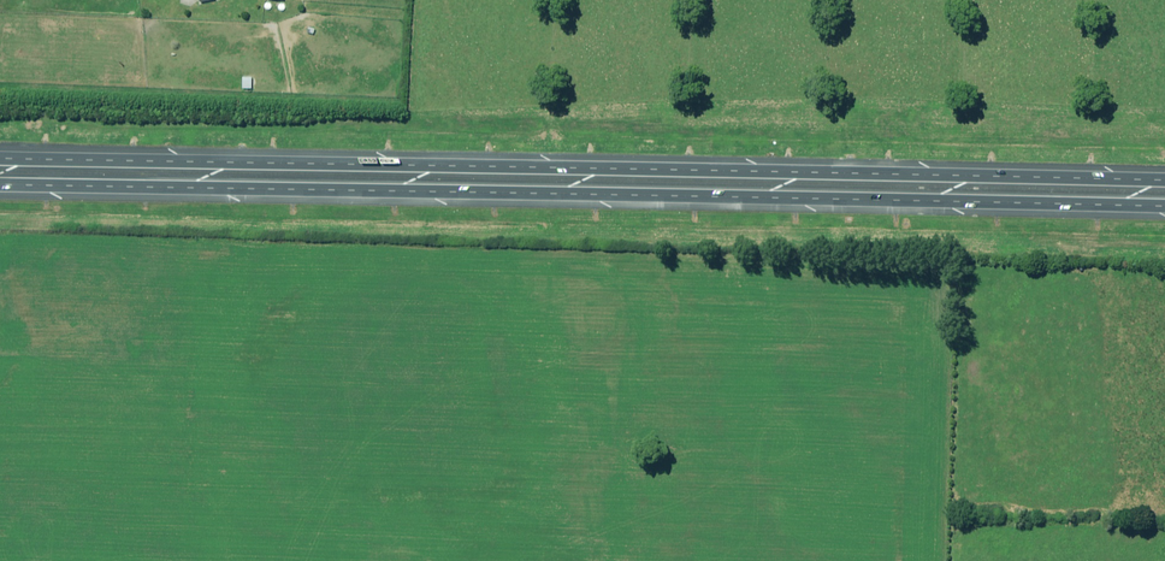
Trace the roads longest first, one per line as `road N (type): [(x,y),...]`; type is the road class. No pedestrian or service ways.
road 1 (motorway): [(1164,211),(0,185)]
road 2 (motorway): [(0,158),(1164,182)]

